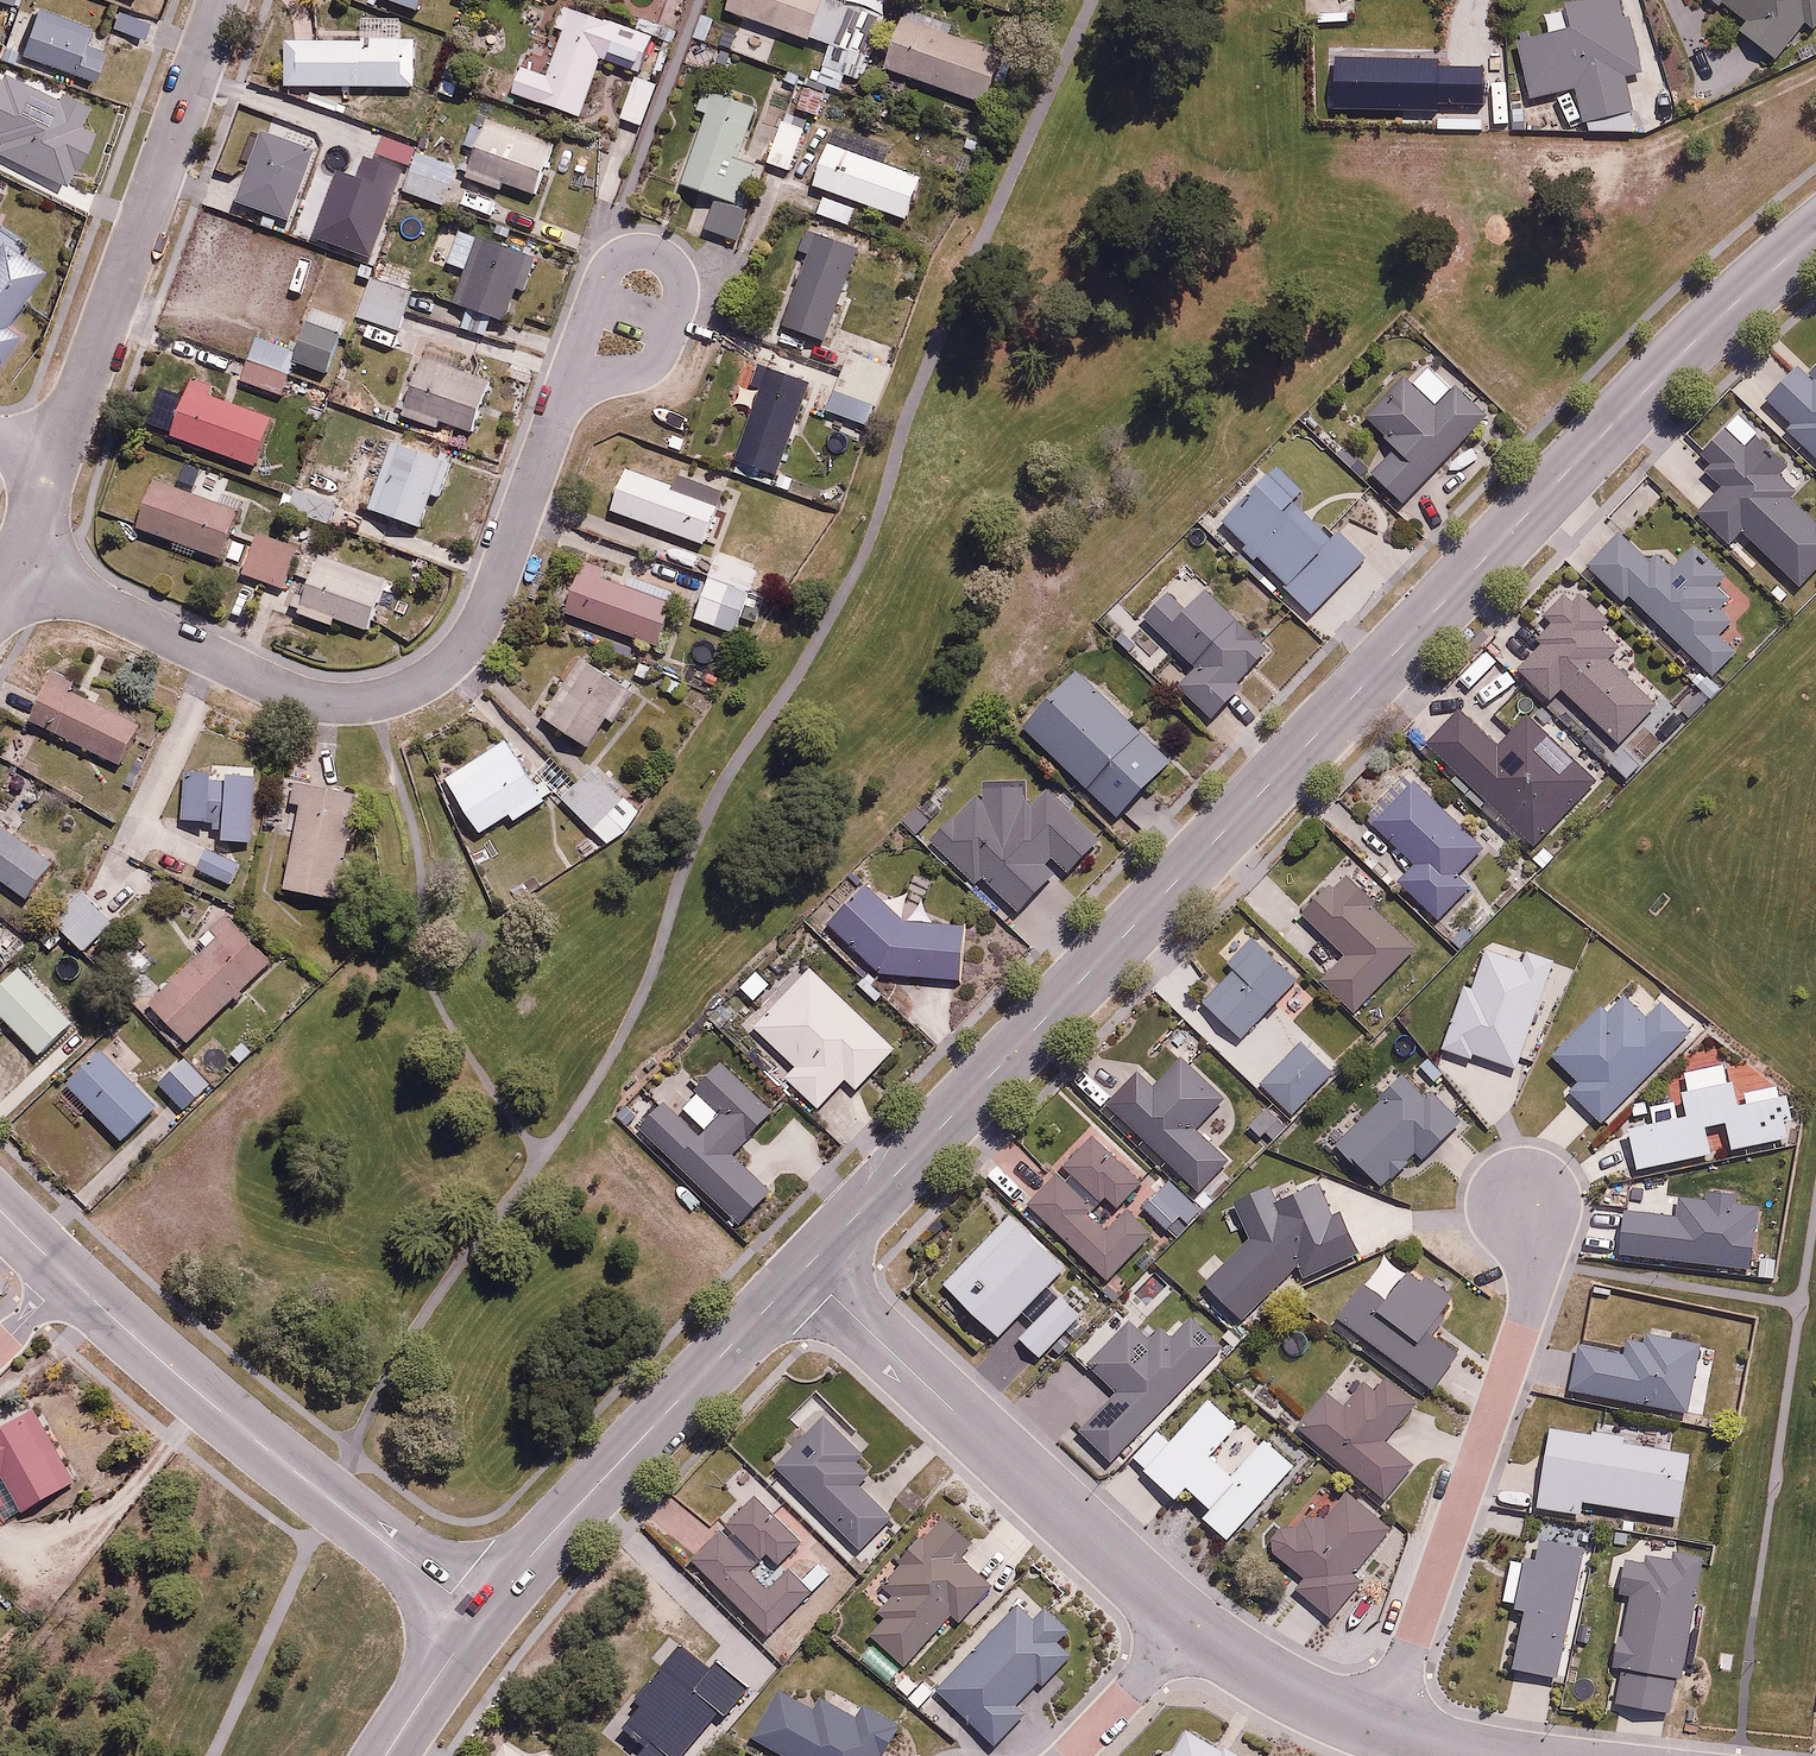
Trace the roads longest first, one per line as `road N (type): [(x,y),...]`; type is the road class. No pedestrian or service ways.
road 1 (residential): [(802,1269),(1629,407),(1815,235)]
road 2 (residential): [(13,561),(264,683),(318,699),(375,701),(462,649),(491,597),(564,393)]
road 3 (residential): [(1383,1728),(1539,1277),(1524,1199)]
road 4 (residential): [(479,1617),(67,1277)]
road 5 (residential): [(802,1269),(1187,1629)]
road 6 (residential): [(222,0),(57,461)]
road 7 (residential): [(479,1617),(802,1269)]
road 8 (residential): [(564,393),(606,271),(634,253),(657,256),(674,269),(678,308),(660,349),(643,366),(610,376)]
road 9 (residential): [(1187,1629),(1256,1673),(1383,1728)]
road 10 (residential): [(1063,1755),(1187,1629)]
road 11 (residential): [(385,1755),(479,1617)]

